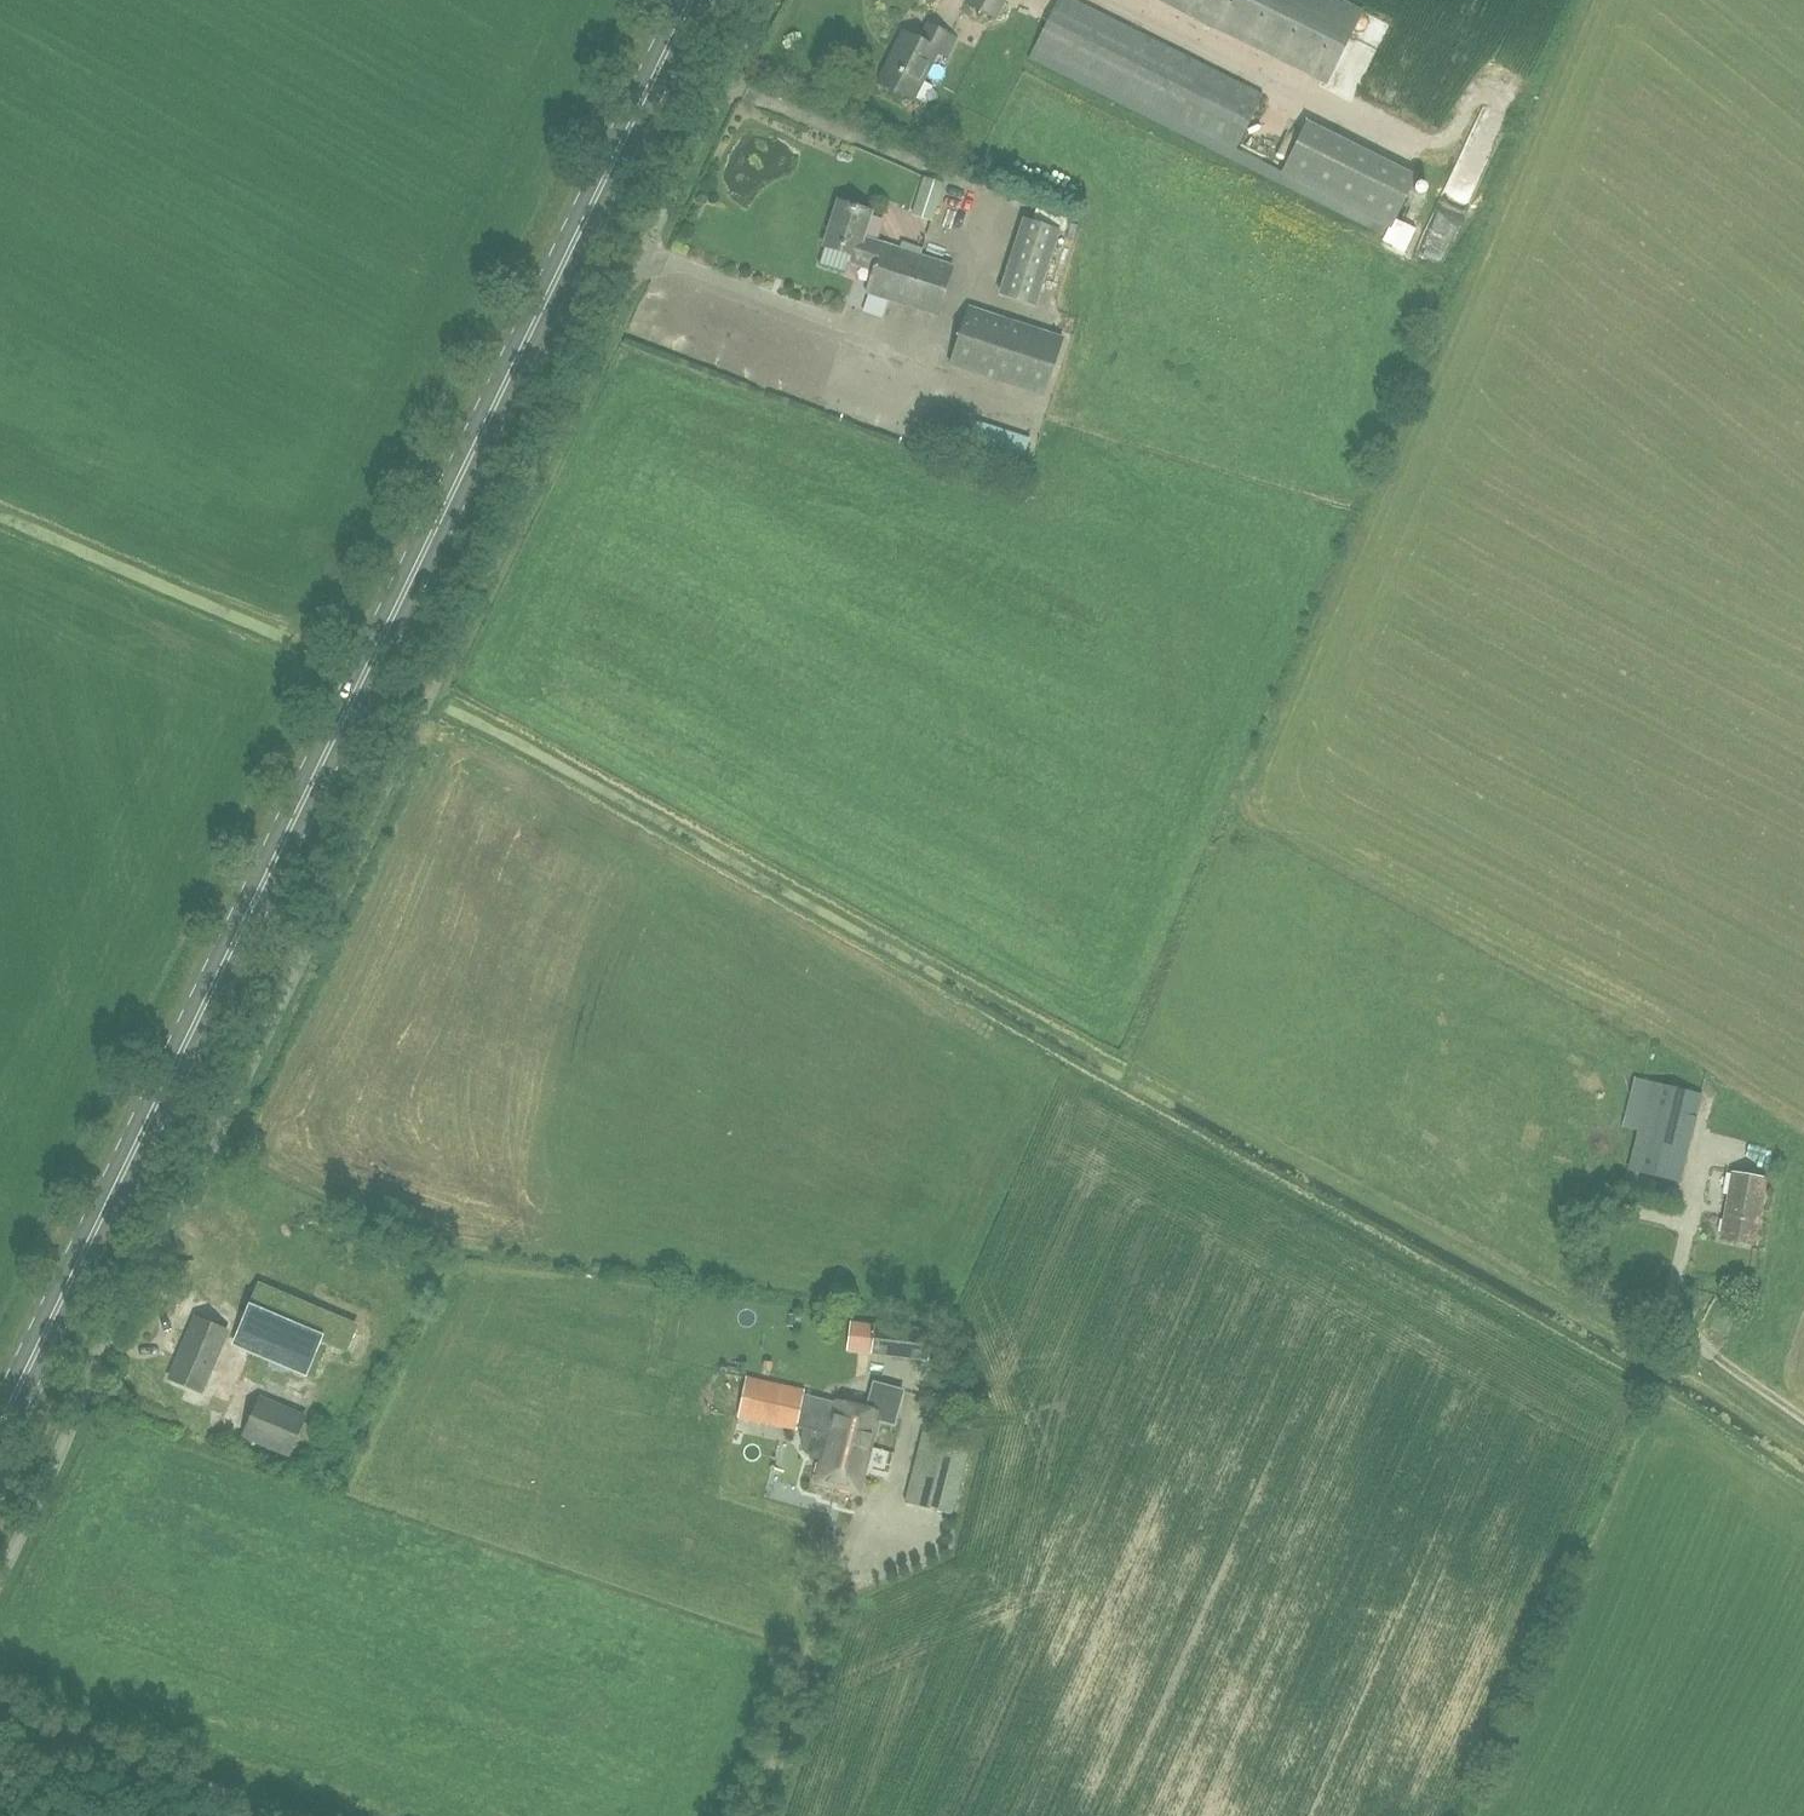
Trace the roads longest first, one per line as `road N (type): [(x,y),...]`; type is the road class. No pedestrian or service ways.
road 1 (primary): [(0,1427),(689,0)]
road 2 (unclassified): [(295,1815),(0,1720)]
road 3 (unclassified): [(743,1815),(822,1585)]

